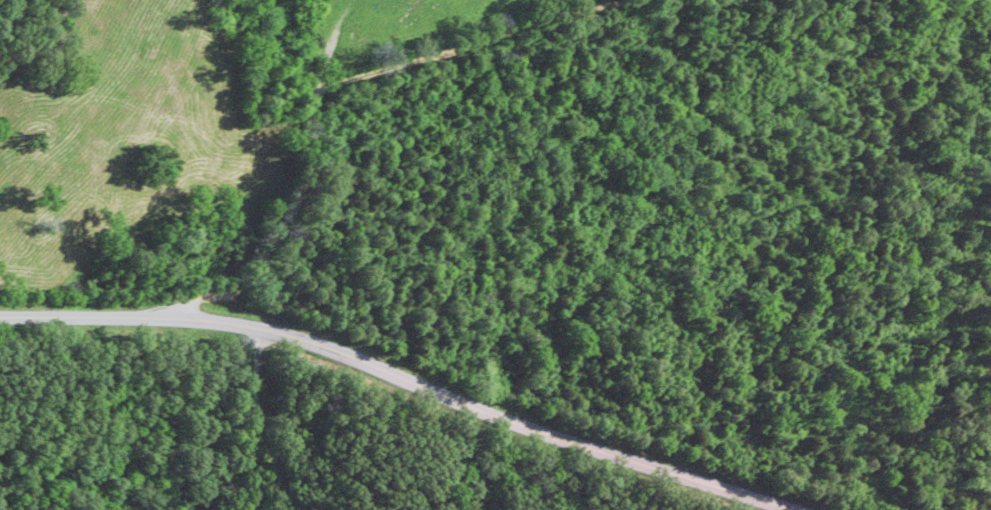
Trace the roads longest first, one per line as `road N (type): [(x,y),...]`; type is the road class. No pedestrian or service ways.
road 1 (tertiary): [(800,509),(515,420),(326,343),(186,317),(0,319)]
road 2 (residential): [(186,317),(196,302),(248,286),(312,172),(319,142),(313,0)]
road 3 (residential): [(317,94),(352,75),(655,0)]
road 4 (residential): [(265,509),(260,414),(269,330)]

